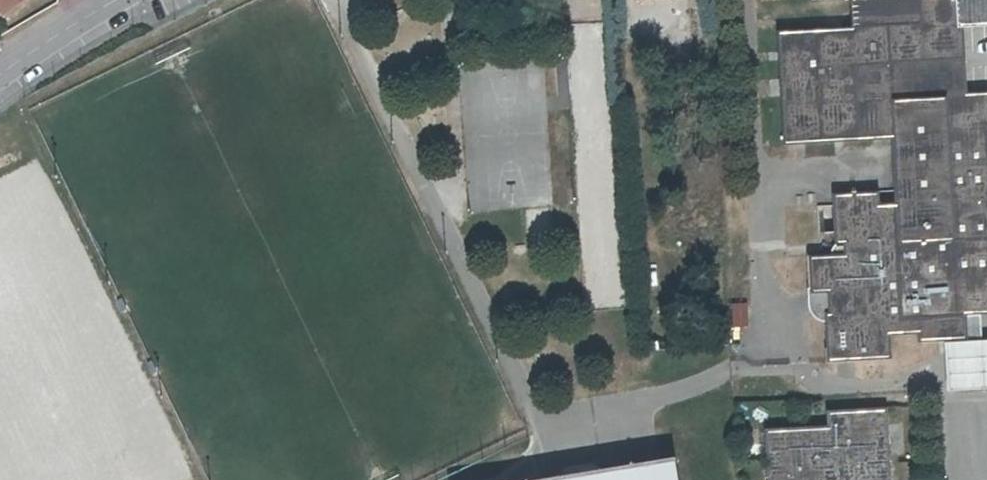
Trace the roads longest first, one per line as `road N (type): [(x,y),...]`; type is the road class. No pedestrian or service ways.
road 1 (residential): [(0,70),(120,0)]

